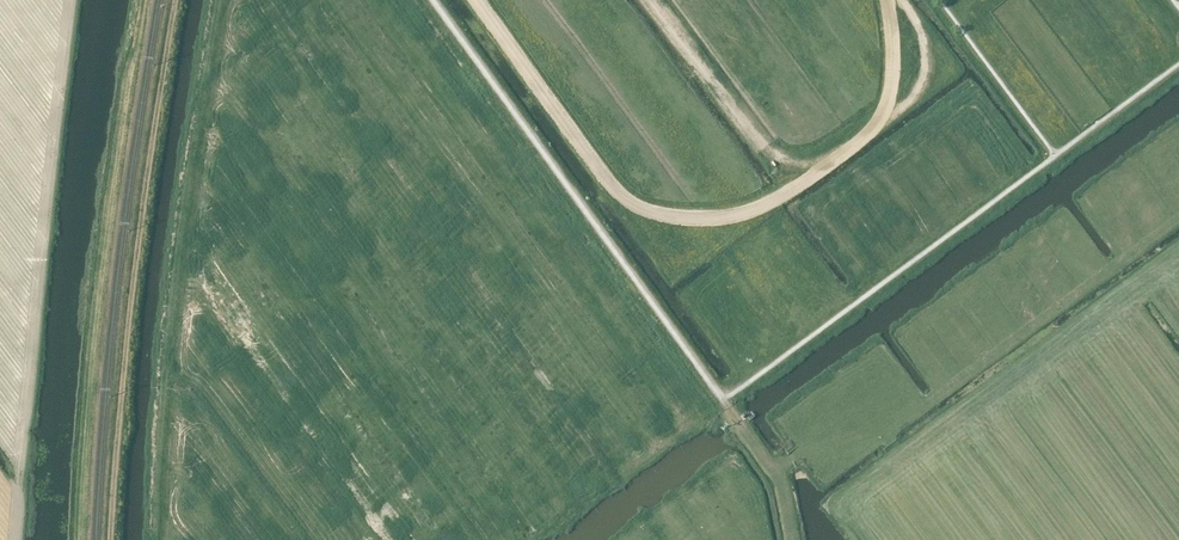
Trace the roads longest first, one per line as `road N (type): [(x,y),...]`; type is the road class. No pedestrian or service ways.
road 1 (track): [(722,401),(434,0)]
road 2 (track): [(793,539),(779,475),(722,401)]

